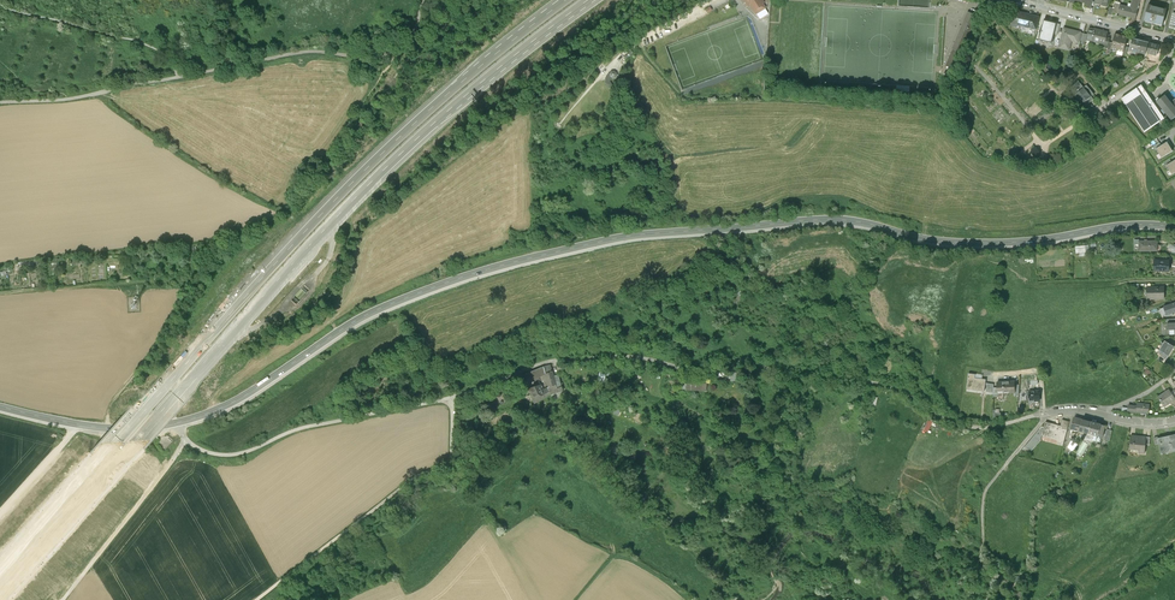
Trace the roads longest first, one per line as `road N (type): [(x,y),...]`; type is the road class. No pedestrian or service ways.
road 1 (secondary): [(180,422),(227,406),(395,303),(510,263),(620,237),(816,220),(972,243),(1174,227)]
road 2 (residential): [(1106,416),(1045,413),(986,429),(963,426),(875,383),(804,379),(745,361),(622,357),(546,363),(451,398),(301,428),(229,455),(186,443),(180,422)]
road 3 (motorway): [(0,594),(339,214),(463,98),(588,0)]
road 4 (motorway): [(566,0),(468,76),(329,206),(0,574)]
road 5 (track): [(637,43),(689,99),(937,109),(946,106),(999,0)]
road 6 (track): [(257,599),(412,479),(449,463),(451,398)]
road 7 (track): [(221,70),(313,52),(394,54),(413,35),(423,0)]
road 8 (track): [(178,77),(169,57),(150,46),(0,4)]
road 9 (track): [(0,294),(199,278)]
road 10 (track): [(186,443),(63,599)]
road 11 (secondary): [(0,407),(106,429),(180,422)]
road 12 (track): [(0,102),(78,98),(178,77)]
road 13 (residential): [(1174,41),(1012,0)]
road 14 (track): [(1045,413),(986,489),(984,554)]
road 15 (track): [(577,599),(617,557),(693,599)]

